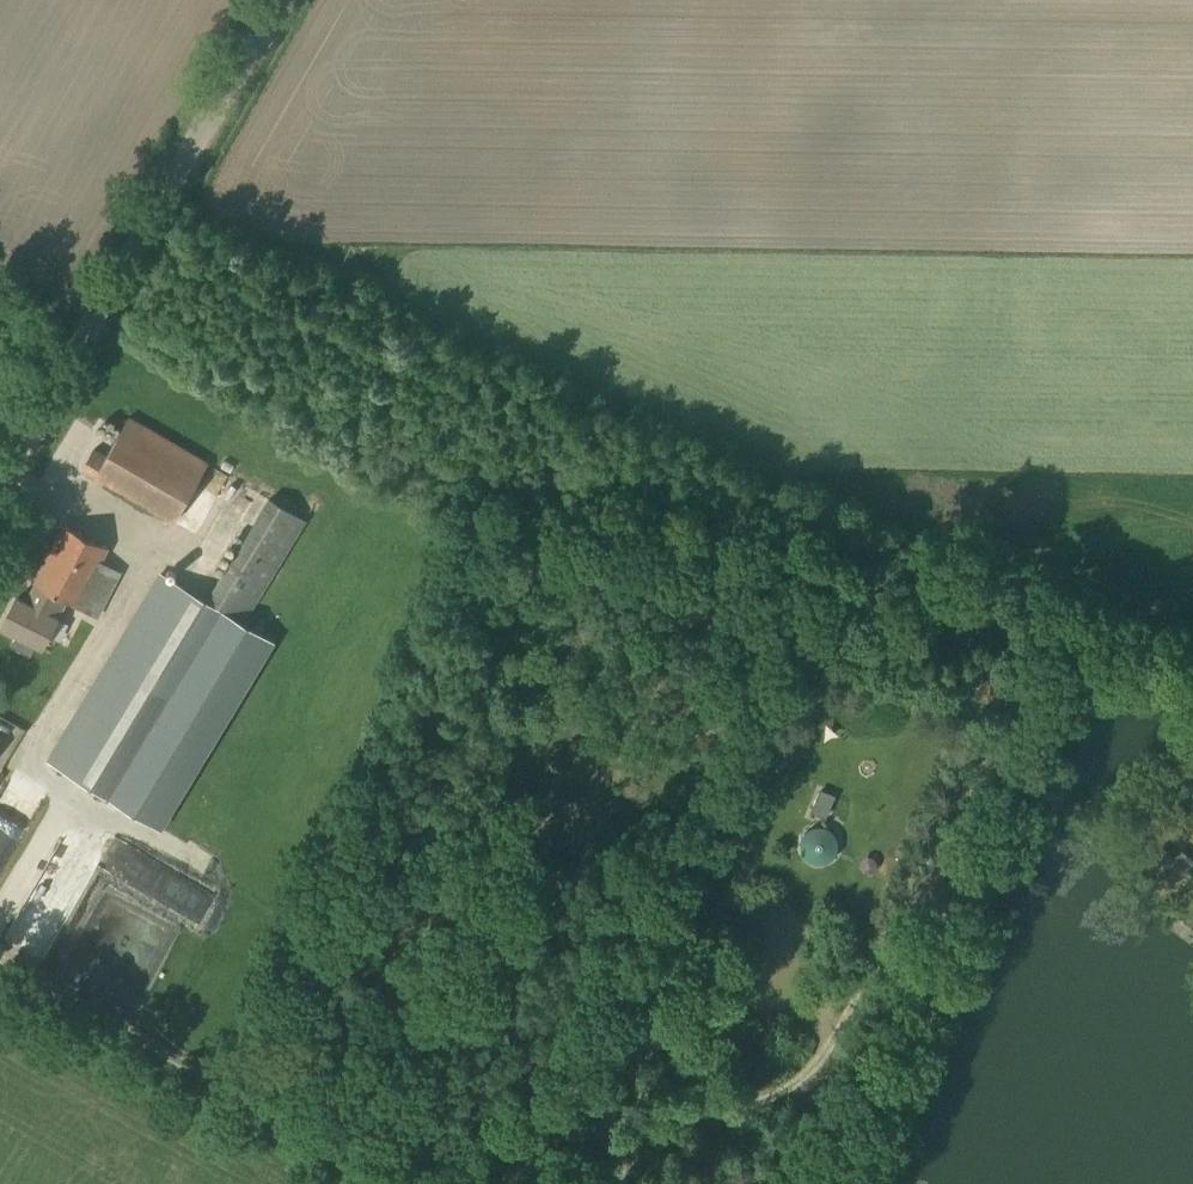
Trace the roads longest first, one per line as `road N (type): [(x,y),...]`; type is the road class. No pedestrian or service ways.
road 1 (tertiary): [(0,474),(266,0)]
road 2 (track): [(0,966),(380,1183)]

